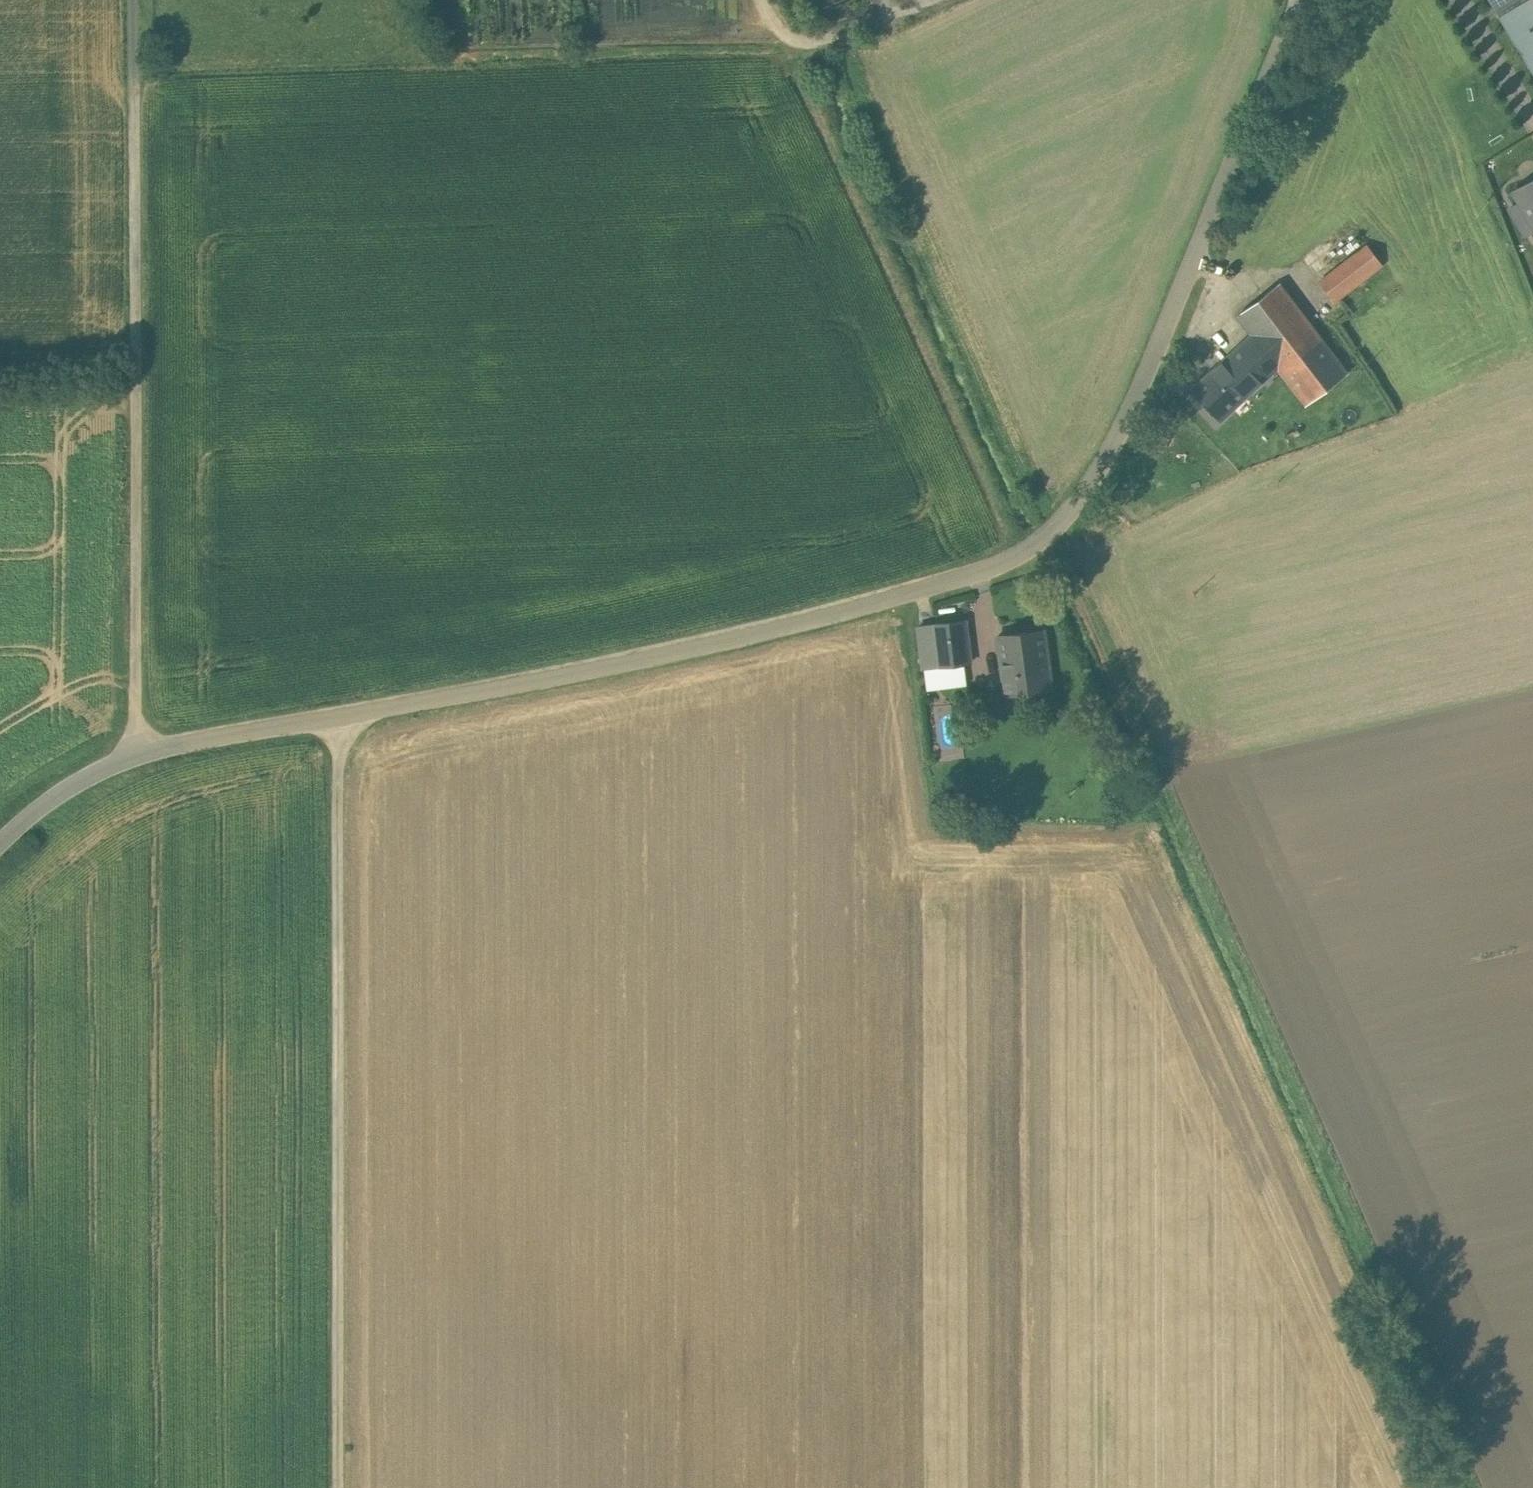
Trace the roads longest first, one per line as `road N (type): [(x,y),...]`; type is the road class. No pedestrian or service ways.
road 1 (unclassified): [(0,843),(80,775),(134,751),(560,675),(910,593),(1024,553),(1067,515),(1122,427),(1278,37),(1300,0)]
road 2 (track): [(342,715),(338,1487)]
road 3 (track): [(928,0),(812,41),(786,33),(769,0)]

